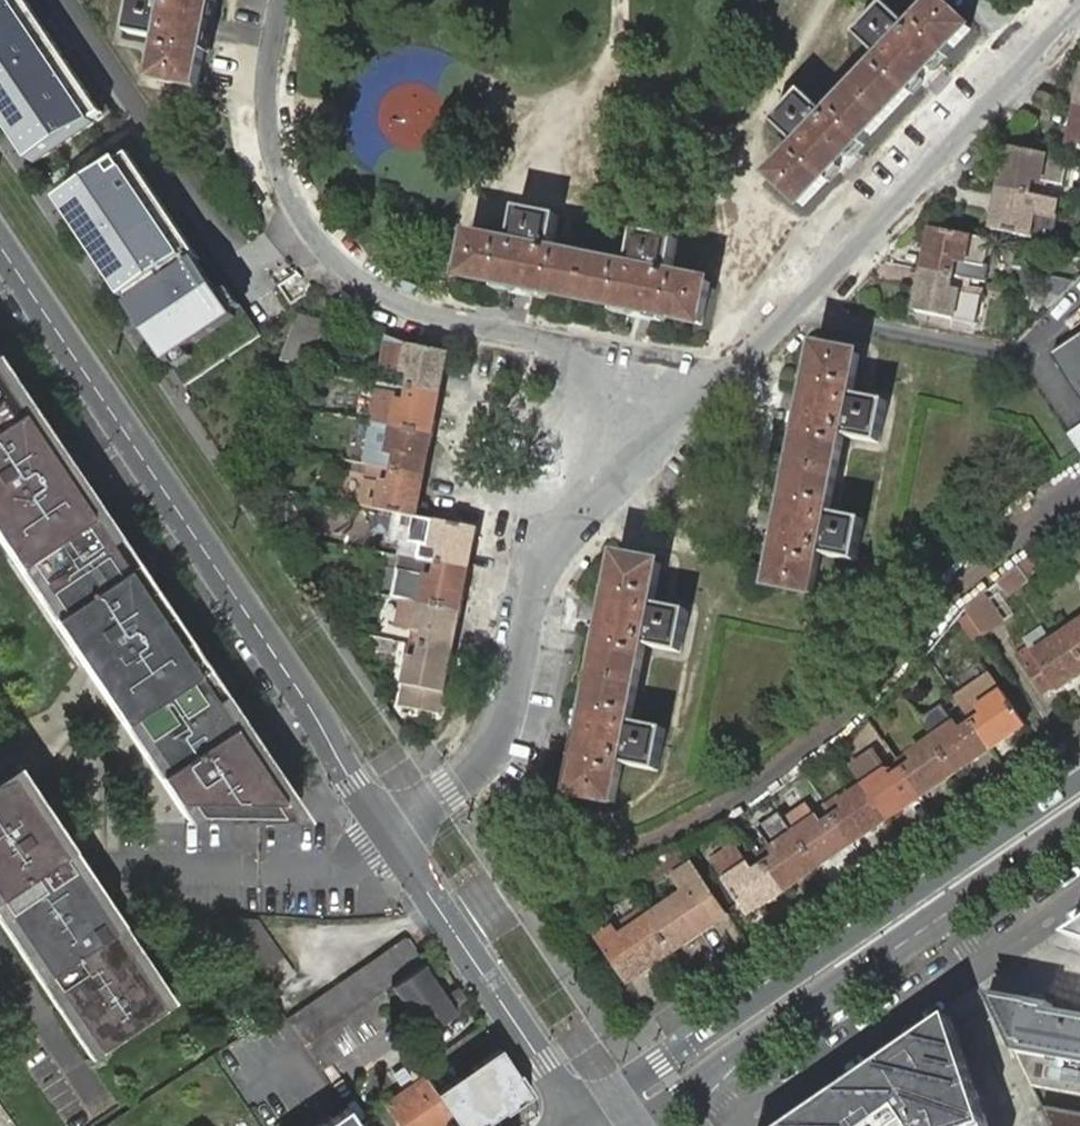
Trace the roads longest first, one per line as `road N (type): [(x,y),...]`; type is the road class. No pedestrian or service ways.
road 1 (residential): [(0,246),(388,833)]
road 2 (residential): [(282,0),(269,64),(271,147),(307,227),(342,267),(393,302),(569,355),(648,449)]
road 3 (residential): [(648,449),(750,362),(1079,10)]
road 4 (primary): [(1079,779),(580,1117)]
road 5 (primary): [(640,1125),(1079,822)]
road 6 (residential): [(388,833),(479,762),(502,725),(529,592),(548,553),(572,519),(648,449)]
road 7 (residential): [(388,833),(580,1117)]

